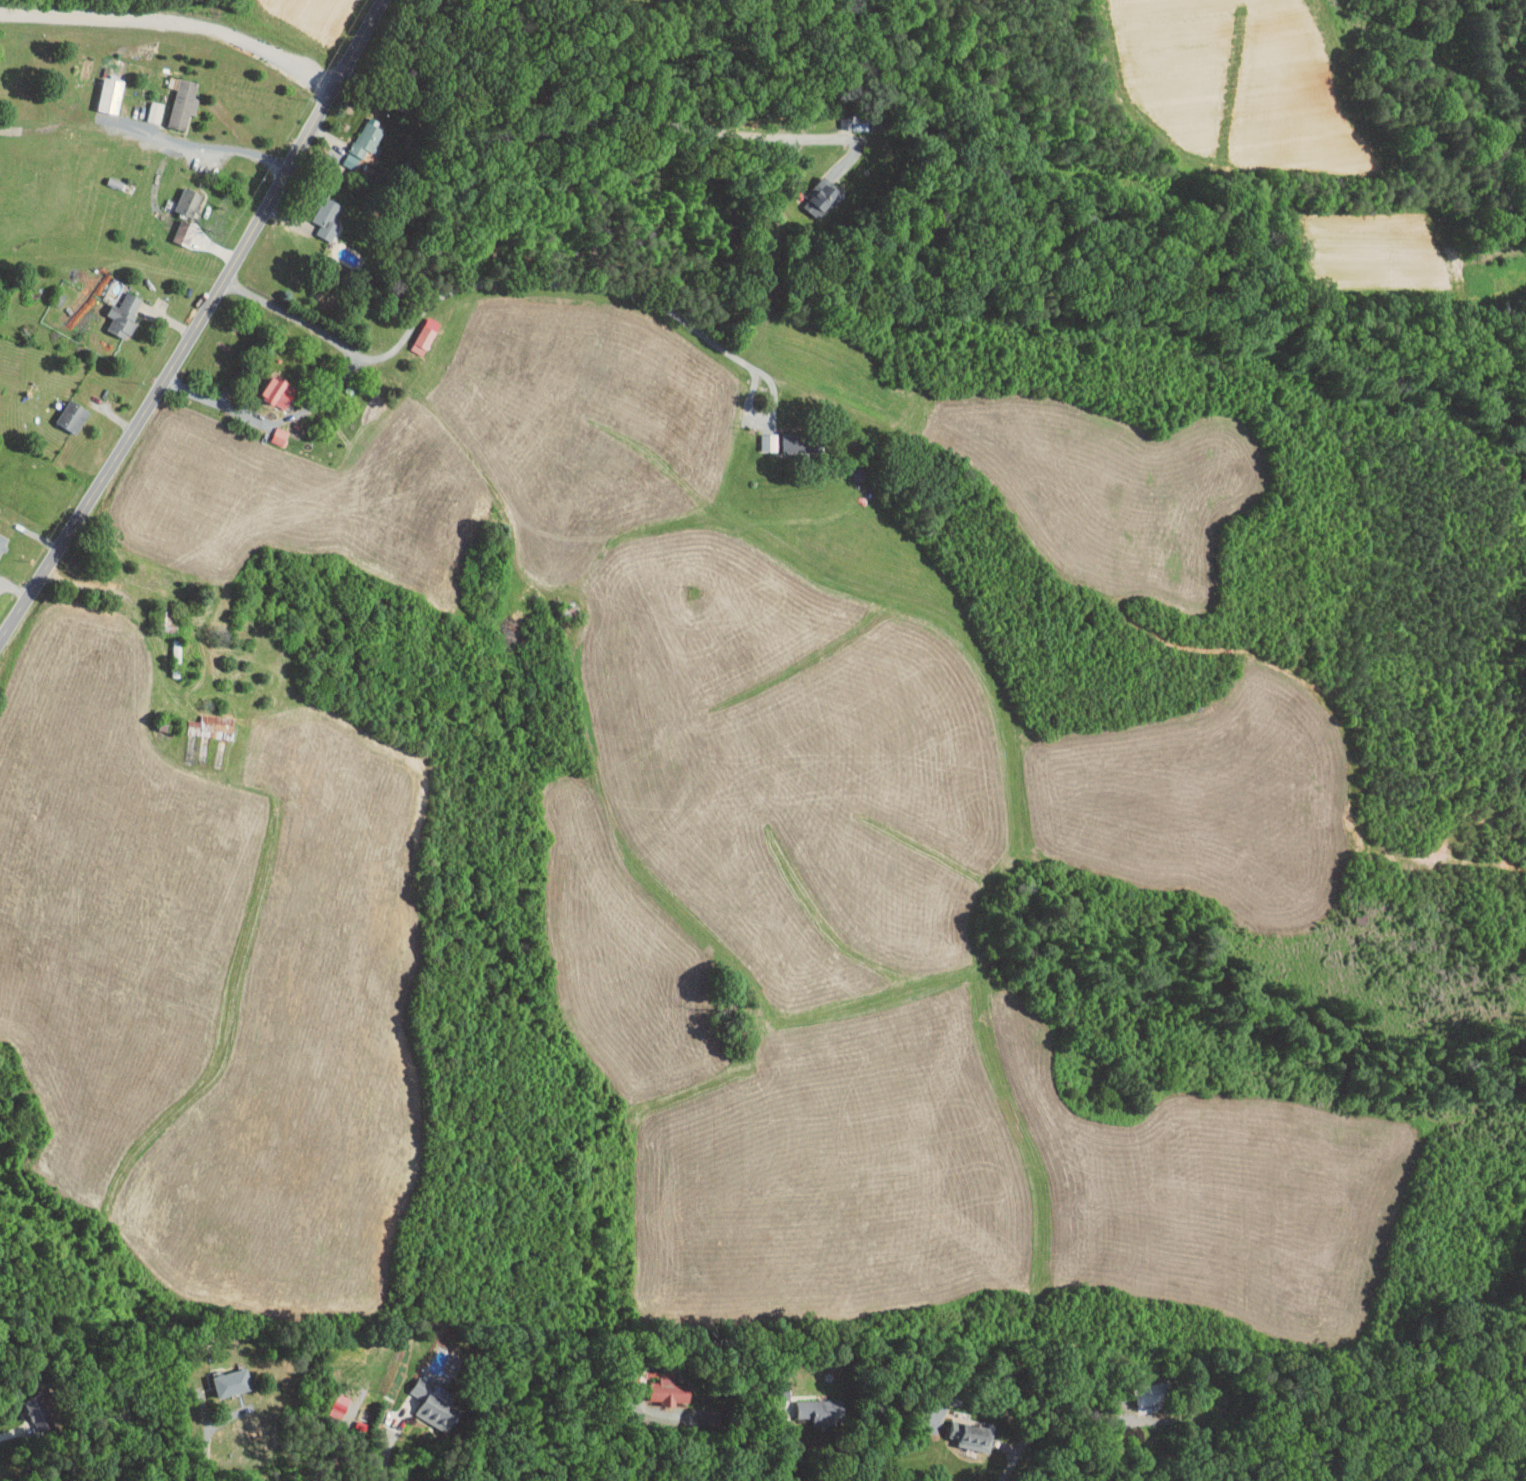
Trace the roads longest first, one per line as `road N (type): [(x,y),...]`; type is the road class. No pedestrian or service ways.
road 1 (residential): [(0,638),(176,361),(382,0)]
road 2 (residential): [(334,85),(212,31),(0,12)]

